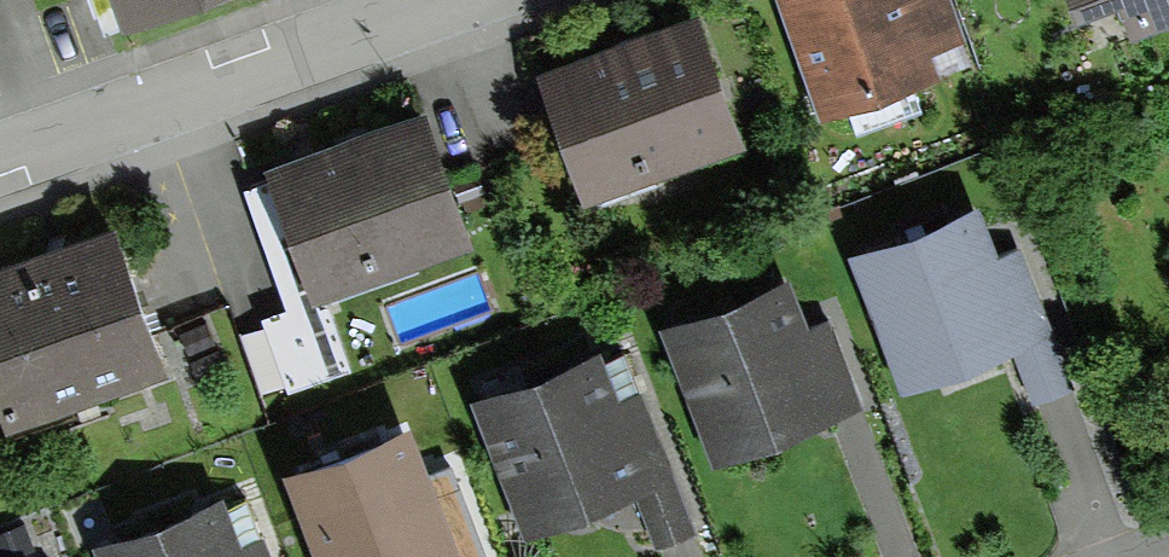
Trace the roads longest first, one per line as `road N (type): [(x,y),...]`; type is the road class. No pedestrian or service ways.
road 1 (residential): [(0,155),(425,0)]

